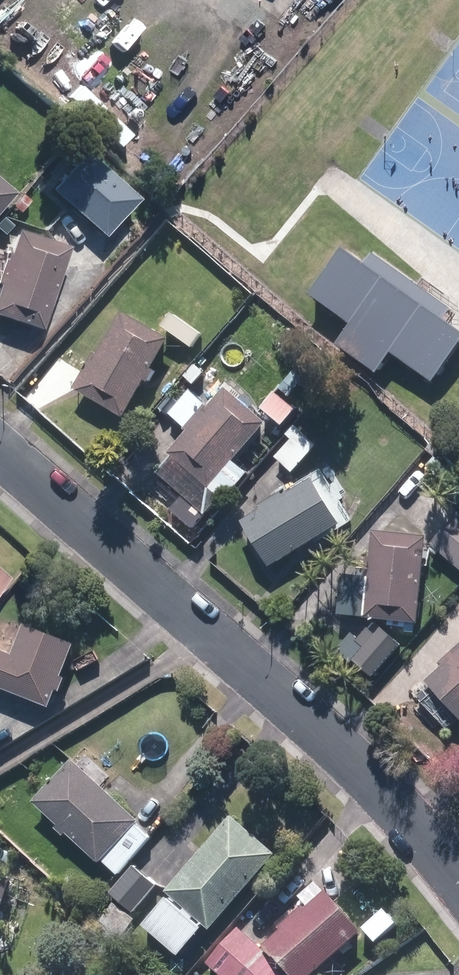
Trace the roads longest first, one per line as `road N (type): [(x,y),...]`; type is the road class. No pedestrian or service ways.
road 1 (residential): [(0,446),(311,718),(383,788),(458,882)]

